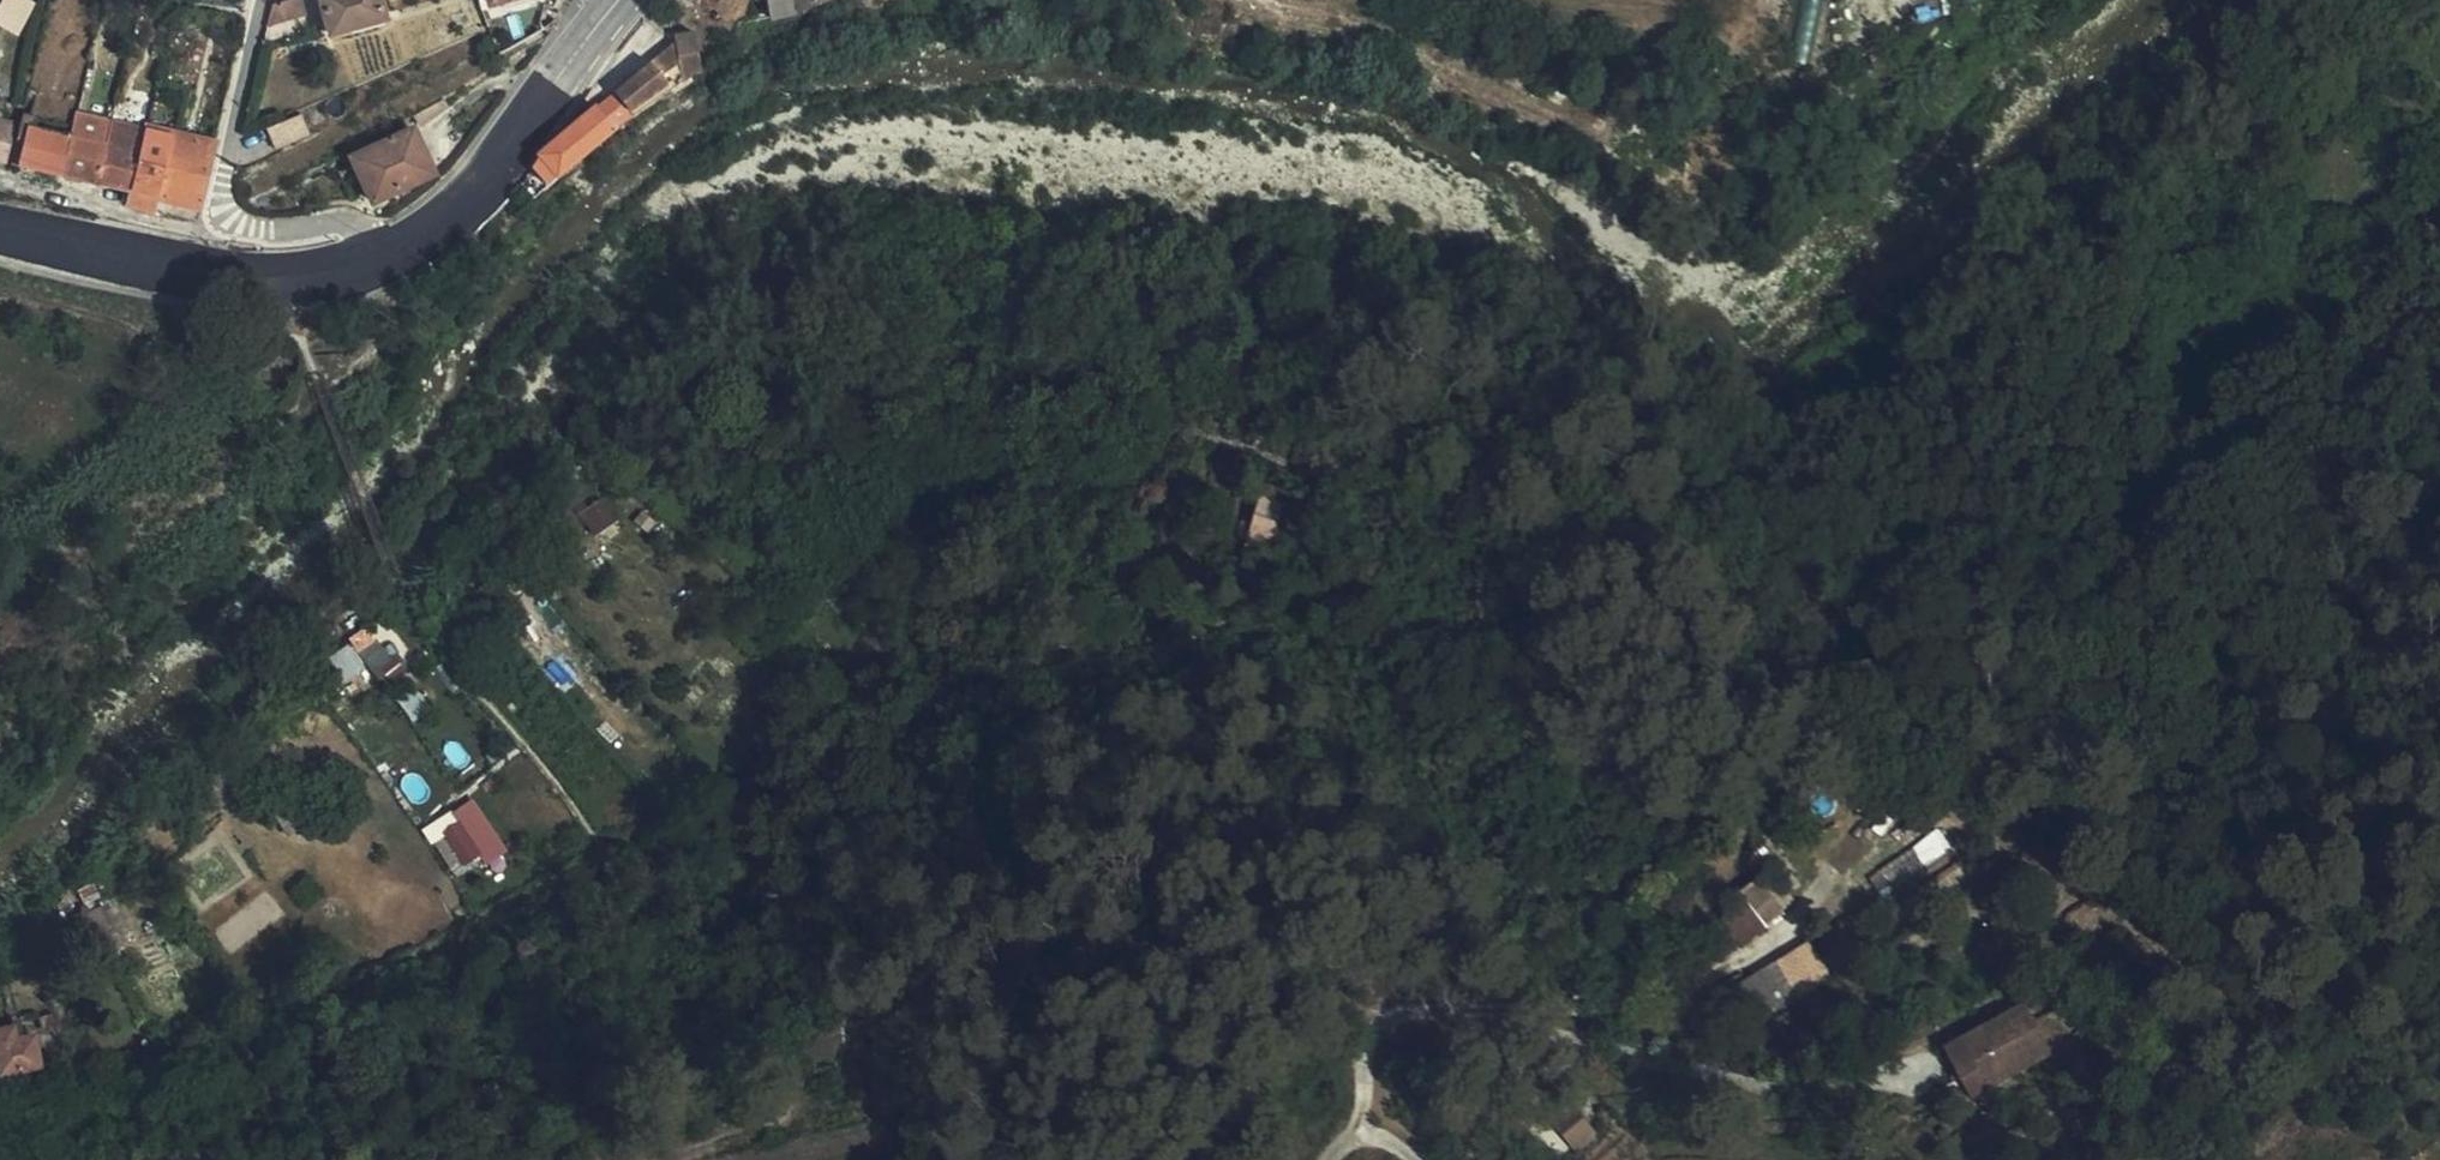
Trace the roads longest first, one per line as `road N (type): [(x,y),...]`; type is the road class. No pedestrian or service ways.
road 1 (residential): [(383,258),(340,224),(277,233),(225,217),(218,200),(265,0)]
road 2 (tertiary): [(0,232),(229,281),(315,279),(383,258)]
road 3 (tertiary): [(383,258),(424,239),(469,200),(615,0)]
road 4 (track): [(406,607),(578,802)]

